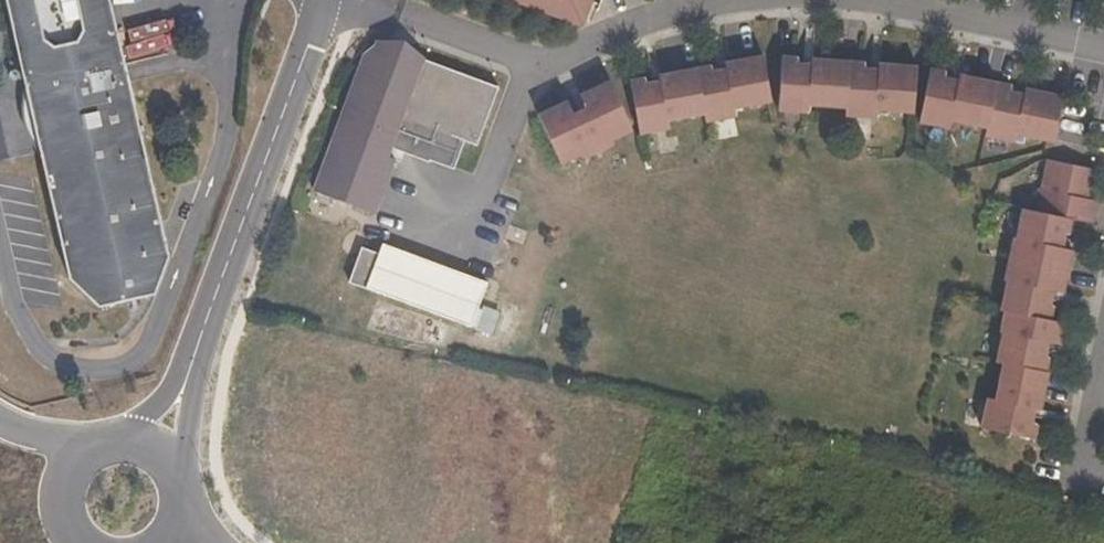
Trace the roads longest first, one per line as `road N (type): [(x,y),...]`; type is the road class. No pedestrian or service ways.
road 1 (residential): [(326,0),(150,445)]

